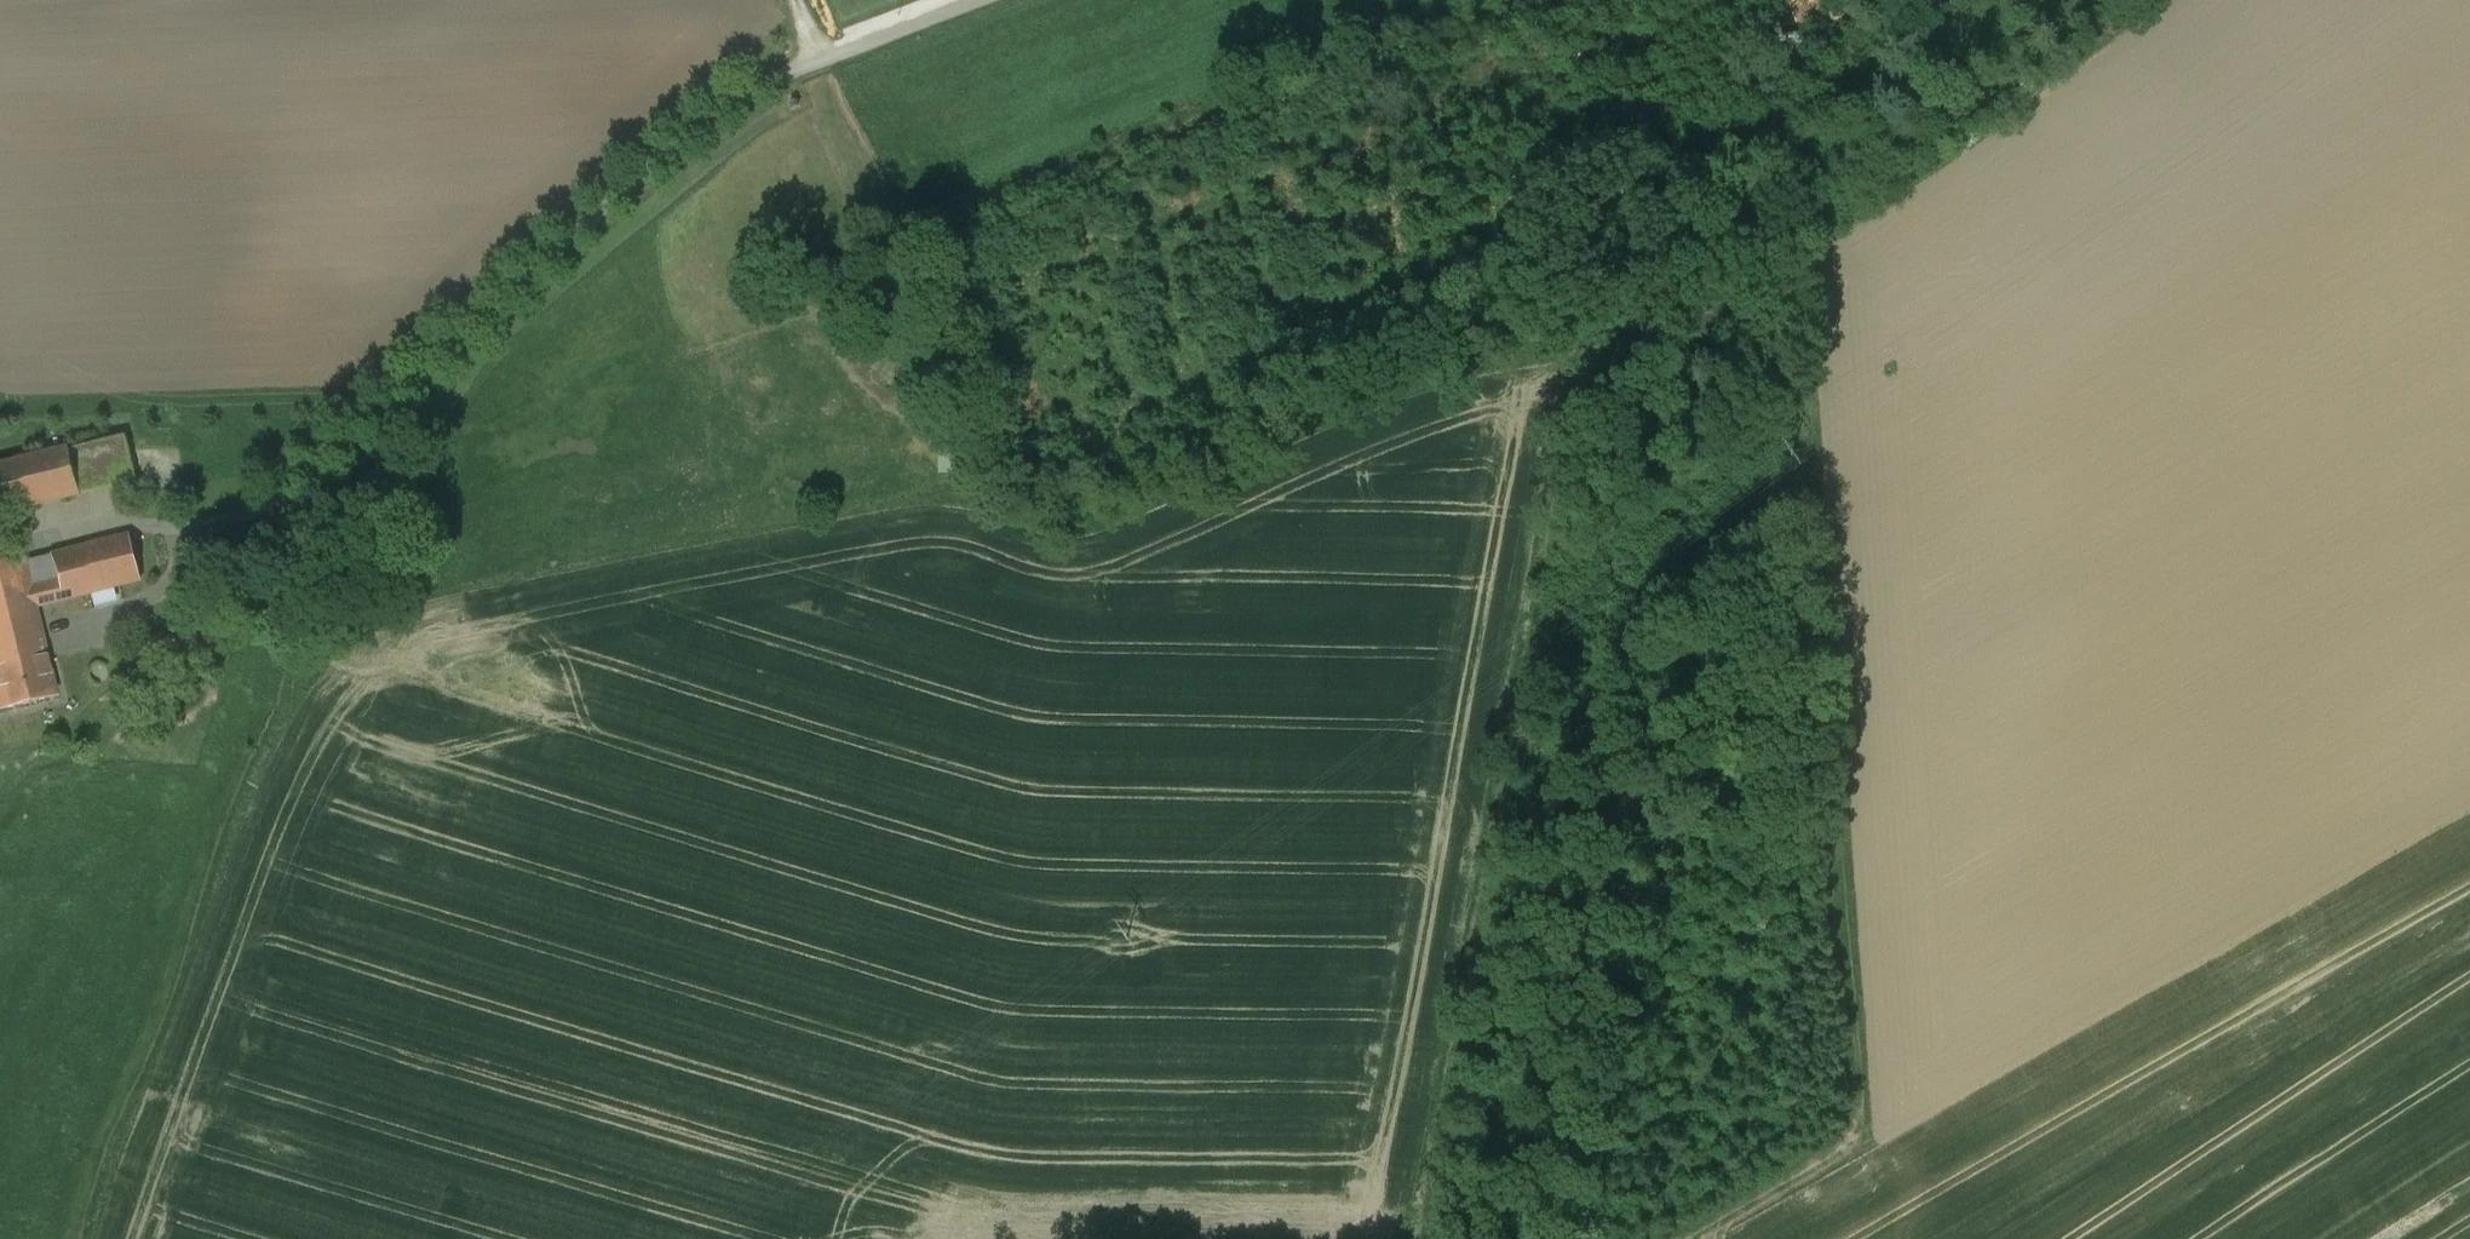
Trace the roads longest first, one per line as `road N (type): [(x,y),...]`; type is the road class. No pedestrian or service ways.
road 1 (unclassified): [(981,0),(817,58),(702,126),(294,475),(214,517),(169,522)]

